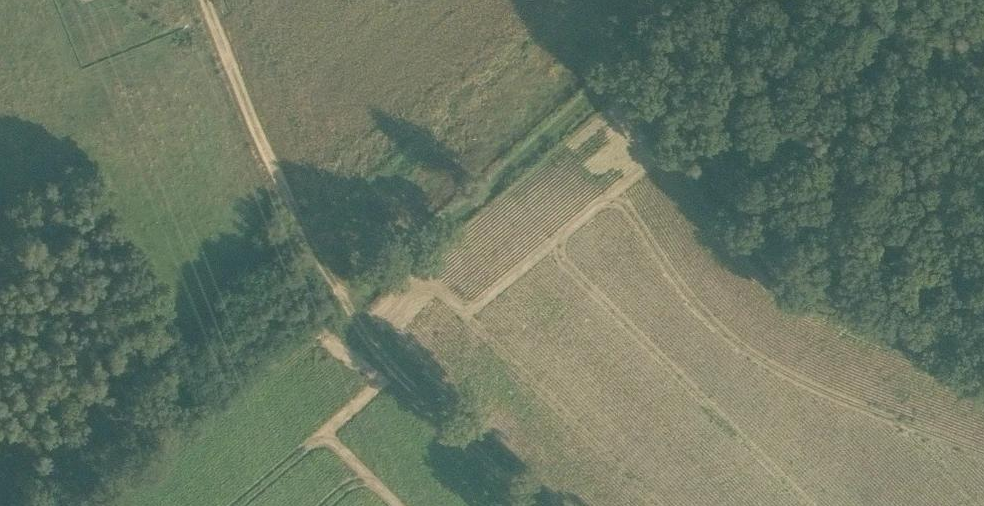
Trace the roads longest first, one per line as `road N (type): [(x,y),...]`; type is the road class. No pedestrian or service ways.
road 1 (track): [(983,360),(791,267),(654,48)]
road 2 (track): [(345,315),(654,48)]
road 3 (track): [(204,0),(345,315)]
road 4 (track): [(345,315),(535,505)]

